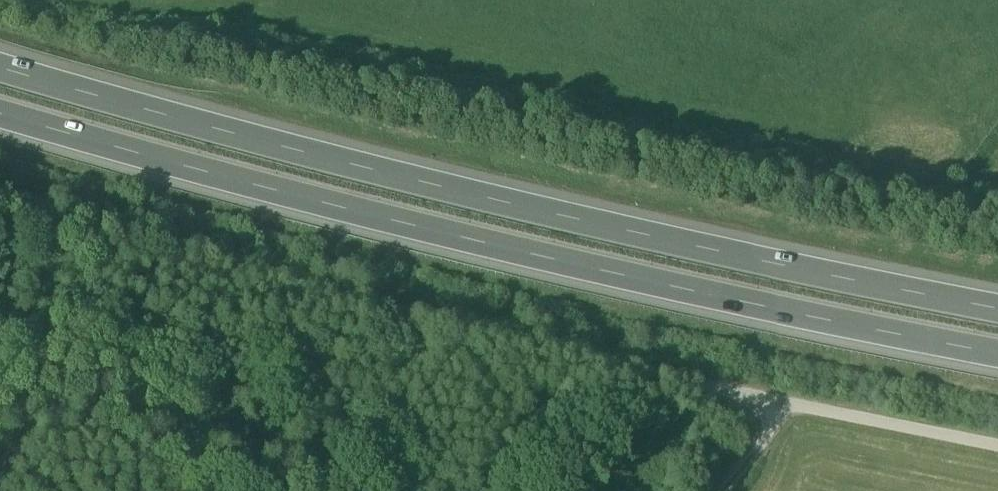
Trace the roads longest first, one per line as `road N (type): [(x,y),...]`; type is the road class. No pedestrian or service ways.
road 1 (track): [(0,195),(386,312),(780,405),(997,445)]
road 2 (motorway): [(997,314),(557,221),(0,71)]
road 3 (motorway): [(0,117),(551,264),(997,359)]

